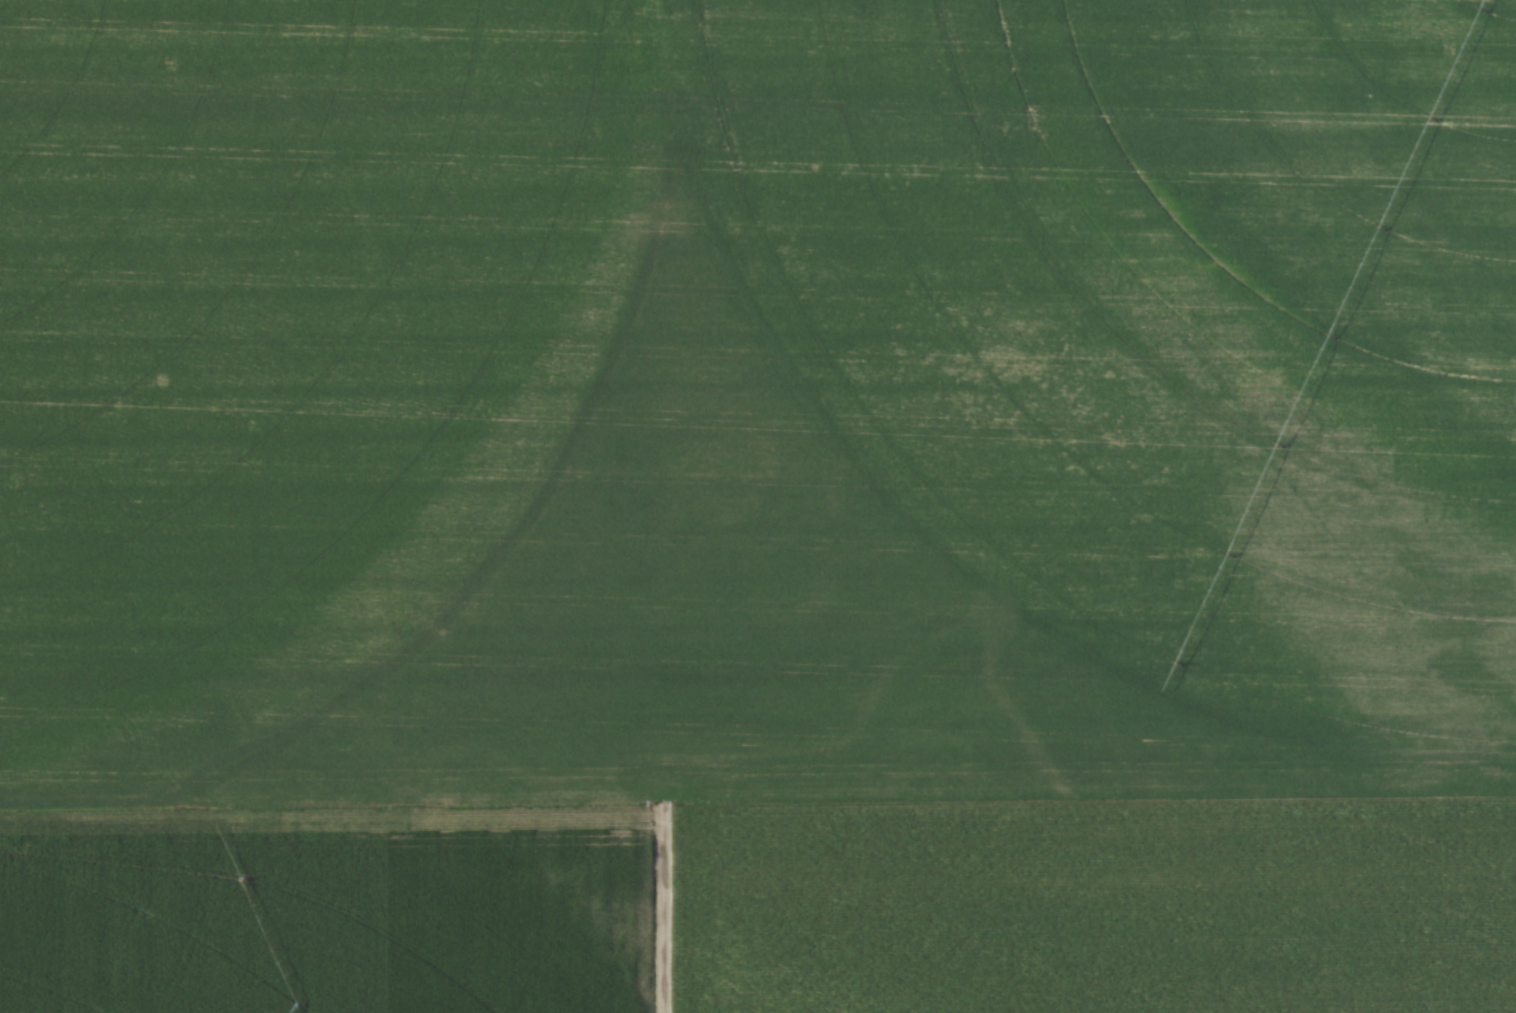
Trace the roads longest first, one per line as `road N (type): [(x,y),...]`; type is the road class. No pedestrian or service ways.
road 1 (track): [(652,1012),(654,808)]

